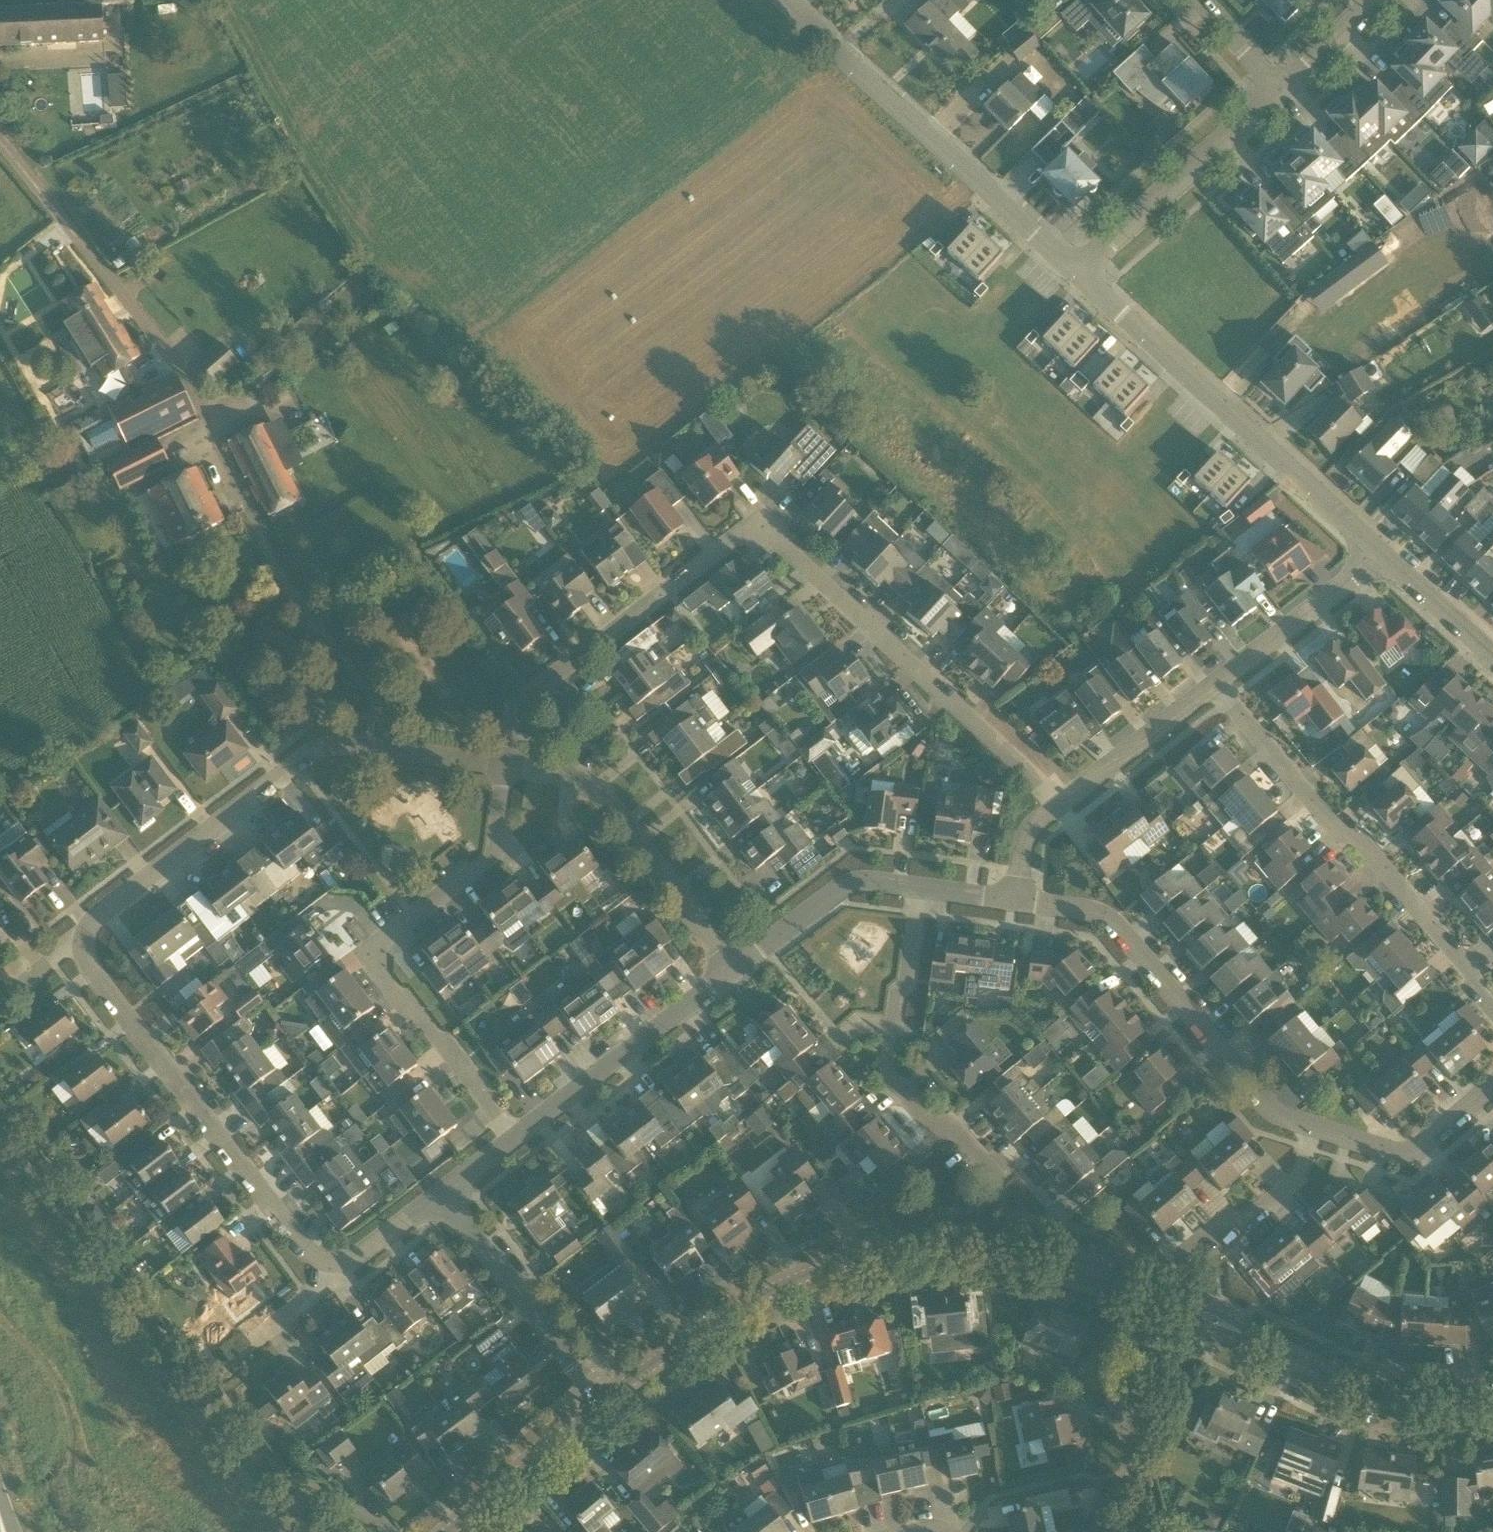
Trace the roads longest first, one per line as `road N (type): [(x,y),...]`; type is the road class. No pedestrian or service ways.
road 1 (residential): [(598,1403),(737,1309),(814,1272),(872,1254),(986,1240),(1041,1249),(1368,1387),(1454,1398),(1492,1391)]
road 2 (residential): [(1052,806),(791,554),(746,545),(702,554),(510,697),(491,764)]
road 3 (residential): [(504,1142),(369,965),(372,943),(469,867),(491,826),(491,764)]
road 4 (residential): [(85,945),(90,932),(312,761),(334,751),(491,764)]
road 5 (residential): [(1492,1028),(1455,978),(1449,942),(1365,849),(1328,836),(1213,681)]
road 6 (residential): [(1382,557),(1080,275)]
road 7 (residential): [(1080,275),(783,0)]
road 8 (residential): [(85,945),(89,967),(324,1266)]
road 9 (residential): [(1013,908),(1097,921),(1263,1116),(1302,1130)]
road 10 (residential): [(491,764),(577,777),(726,977)]
road 11 (residential): [(964,1158),(888,1078),(883,1020),(902,887)]
road 12 (residential): [(504,1142),(726,977)]
road 13 (residential): [(1080,275),(1281,89)]
road 14 (residential): [(598,1403),(434,1192)]
road 15 (residential): [(1302,1130),(1411,1151),(1492,1085)]
road 16 (residential): [(1213,681),(1382,557)]
road 17 (residential): [(726,977),(851,883),(902,887)]
road 18 (residential): [(1052,806),(1213,681)]
road 19 (residential): [(449,1531),(598,1403)]
road 20 (unclassified): [(1196,1246),(1282,1183),(1302,1130)]
road 21 (residential): [(1492,660),(1382,557)]
road 22 (residential): [(324,1266),(434,1192)]
road 23 (residential): [(1281,89),(1372,0)]
road 24 (residential): [(324,1266),(324,1290),(242,1348)]
road 25 (residential): [(1200,0),(1281,89)]

